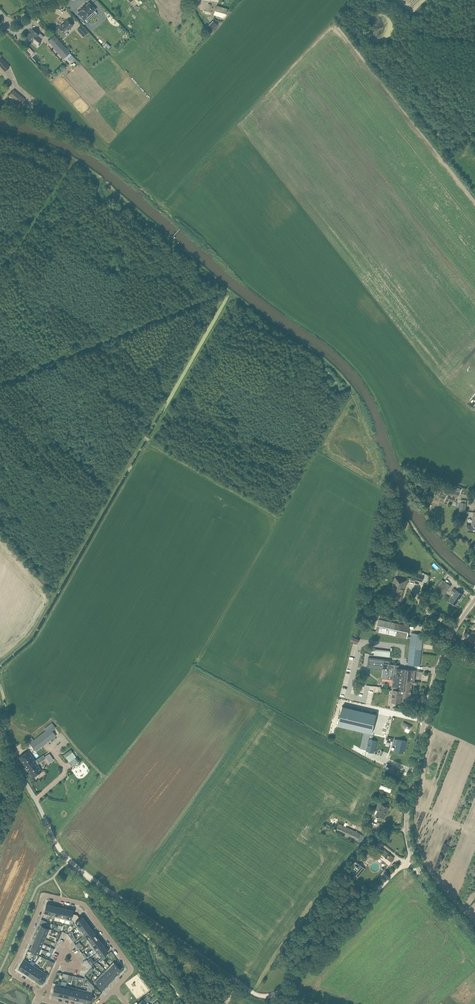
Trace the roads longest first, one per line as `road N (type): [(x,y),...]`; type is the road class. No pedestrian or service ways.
road 1 (unclassified): [(474,938),(415,871),(404,815),(434,676),(474,598)]
road 2 (residential): [(114,990),(130,966),(84,905),(44,896),(11,971),(40,997)]
road 3 (track): [(274,994),(257,995),(223,974),(69,860)]
road 4 (track): [(274,994),(409,857)]

